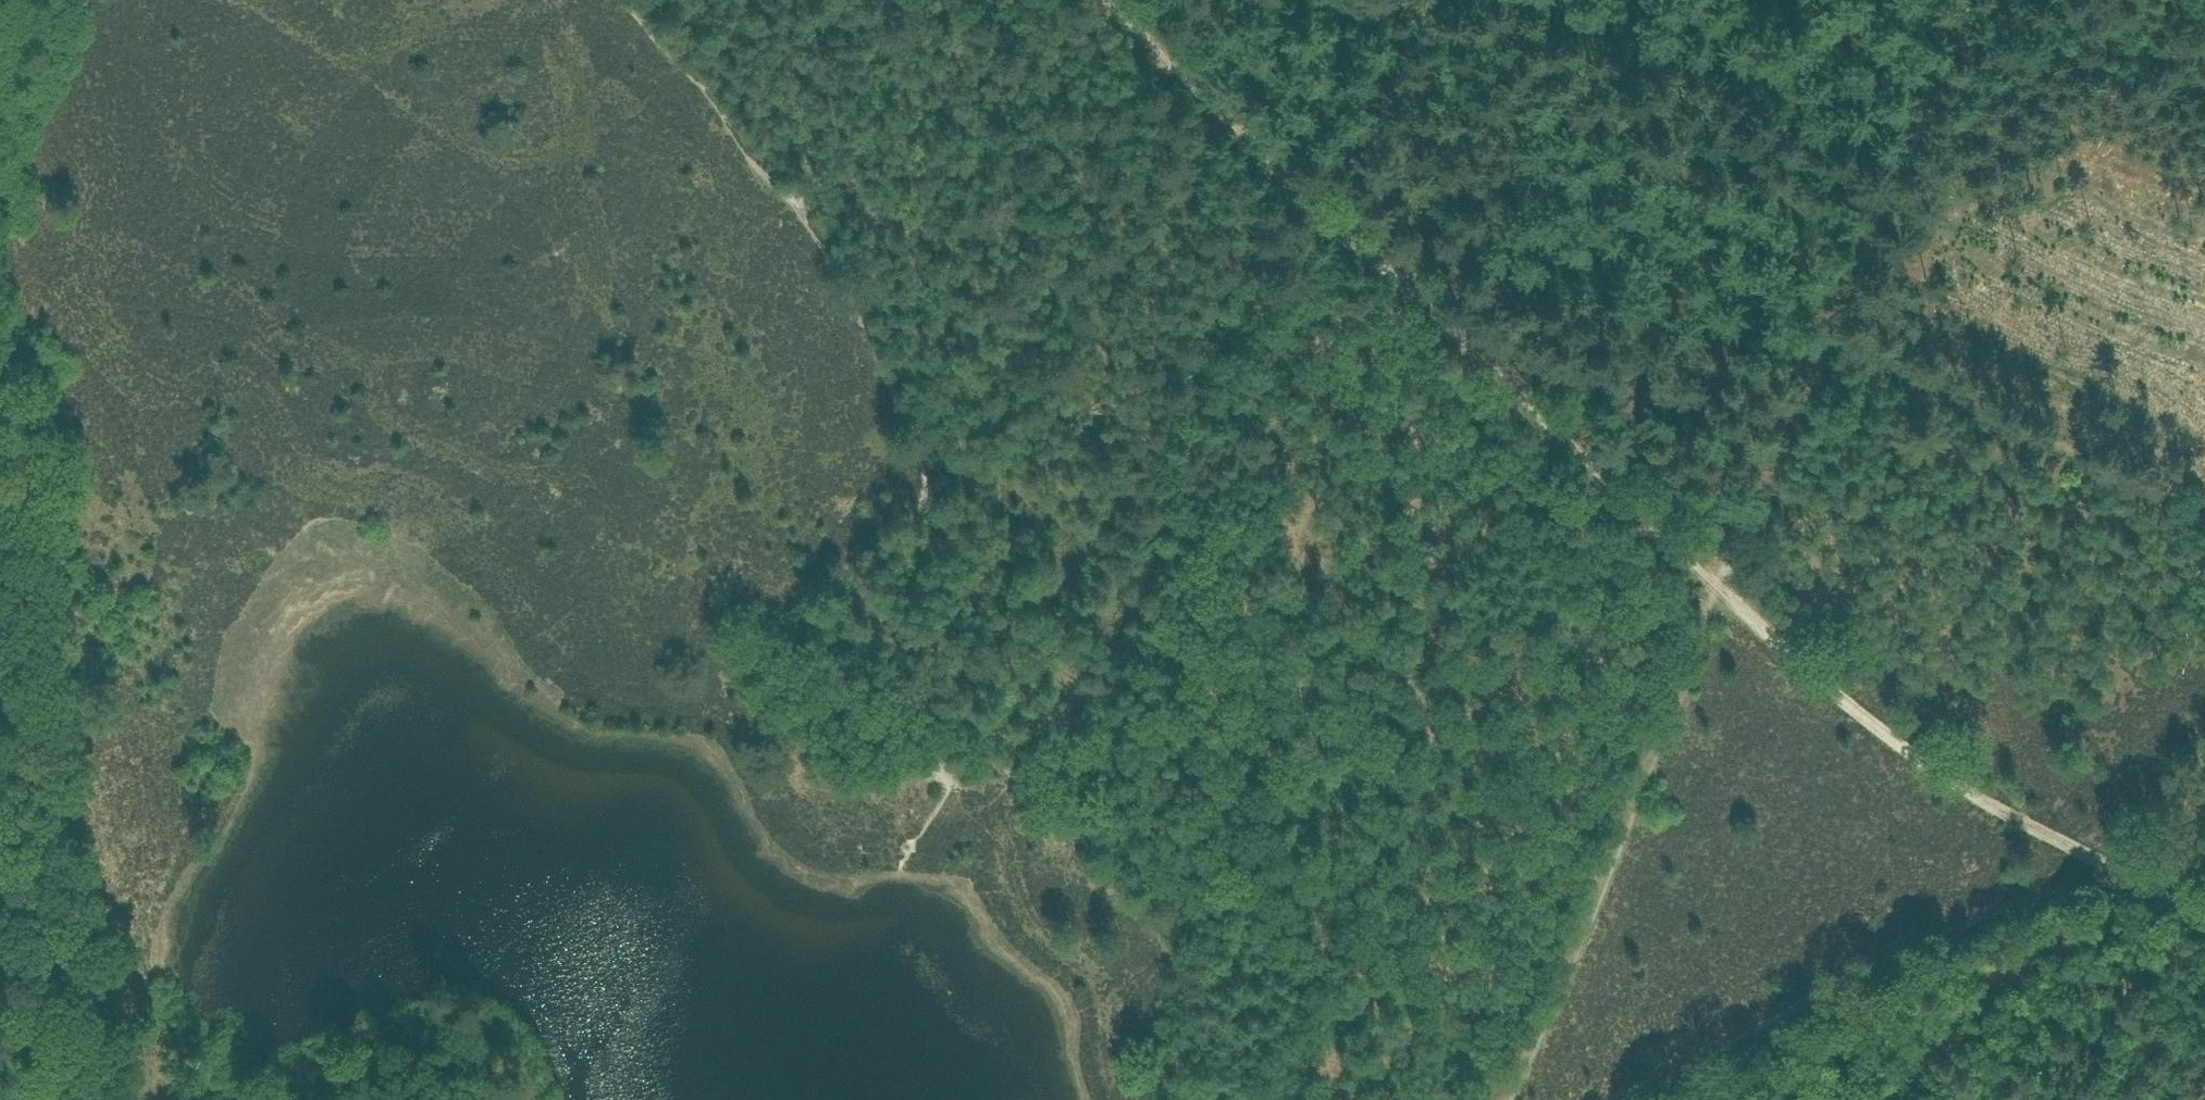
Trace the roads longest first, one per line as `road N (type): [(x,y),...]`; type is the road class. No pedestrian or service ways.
road 1 (track): [(1202,1099),(1188,1069),(1188,995),(1166,934),(1129,884),(912,690),(886,656),(884,613),(920,547),(931,505),(925,461),(866,319),(784,198)]
road 2 (track): [(1718,581),(1159,52)]
road 3 (tertiary): [(109,1099),(0,509)]
road 4 (track): [(1504,1099),(1549,1018),(1718,581)]
road 5 (track): [(2117,868),(1906,950),(1640,1099)]
road 6 (track): [(1718,581),(1965,784),(2117,868)]
road 7 (track): [(784,198),(1032,137),(1127,83),(1159,52)]
road 8 (track): [(1826,318),(1959,0)]
road 9 (track): [(1826,318),(1718,581)]
road 10 (track): [(784,198),(673,53),(617,0)]

